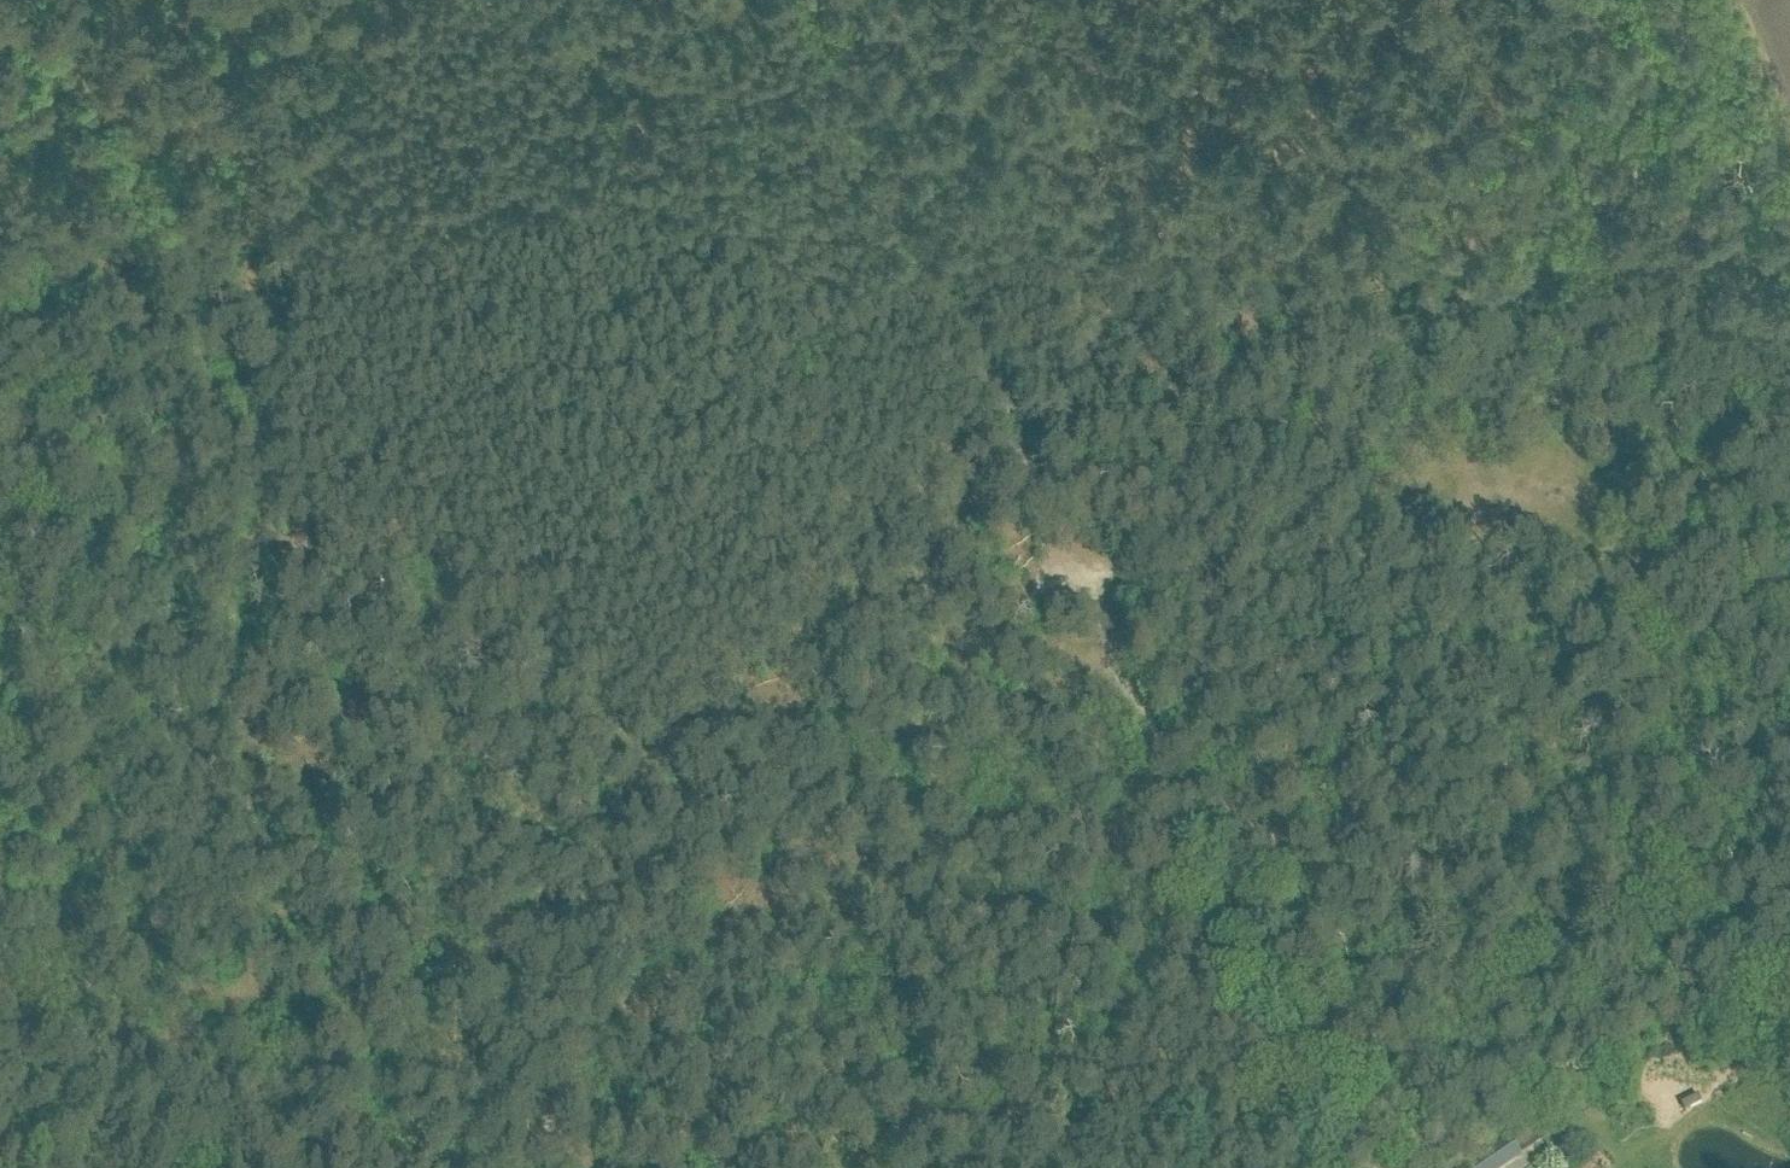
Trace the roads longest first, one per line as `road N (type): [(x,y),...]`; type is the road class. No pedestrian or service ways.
road 1 (track): [(788,732),(1083,580),(819,0)]
road 2 (track): [(872,1167),(869,1143),(828,1068),(791,926),(796,852),(783,763),(788,732)]

